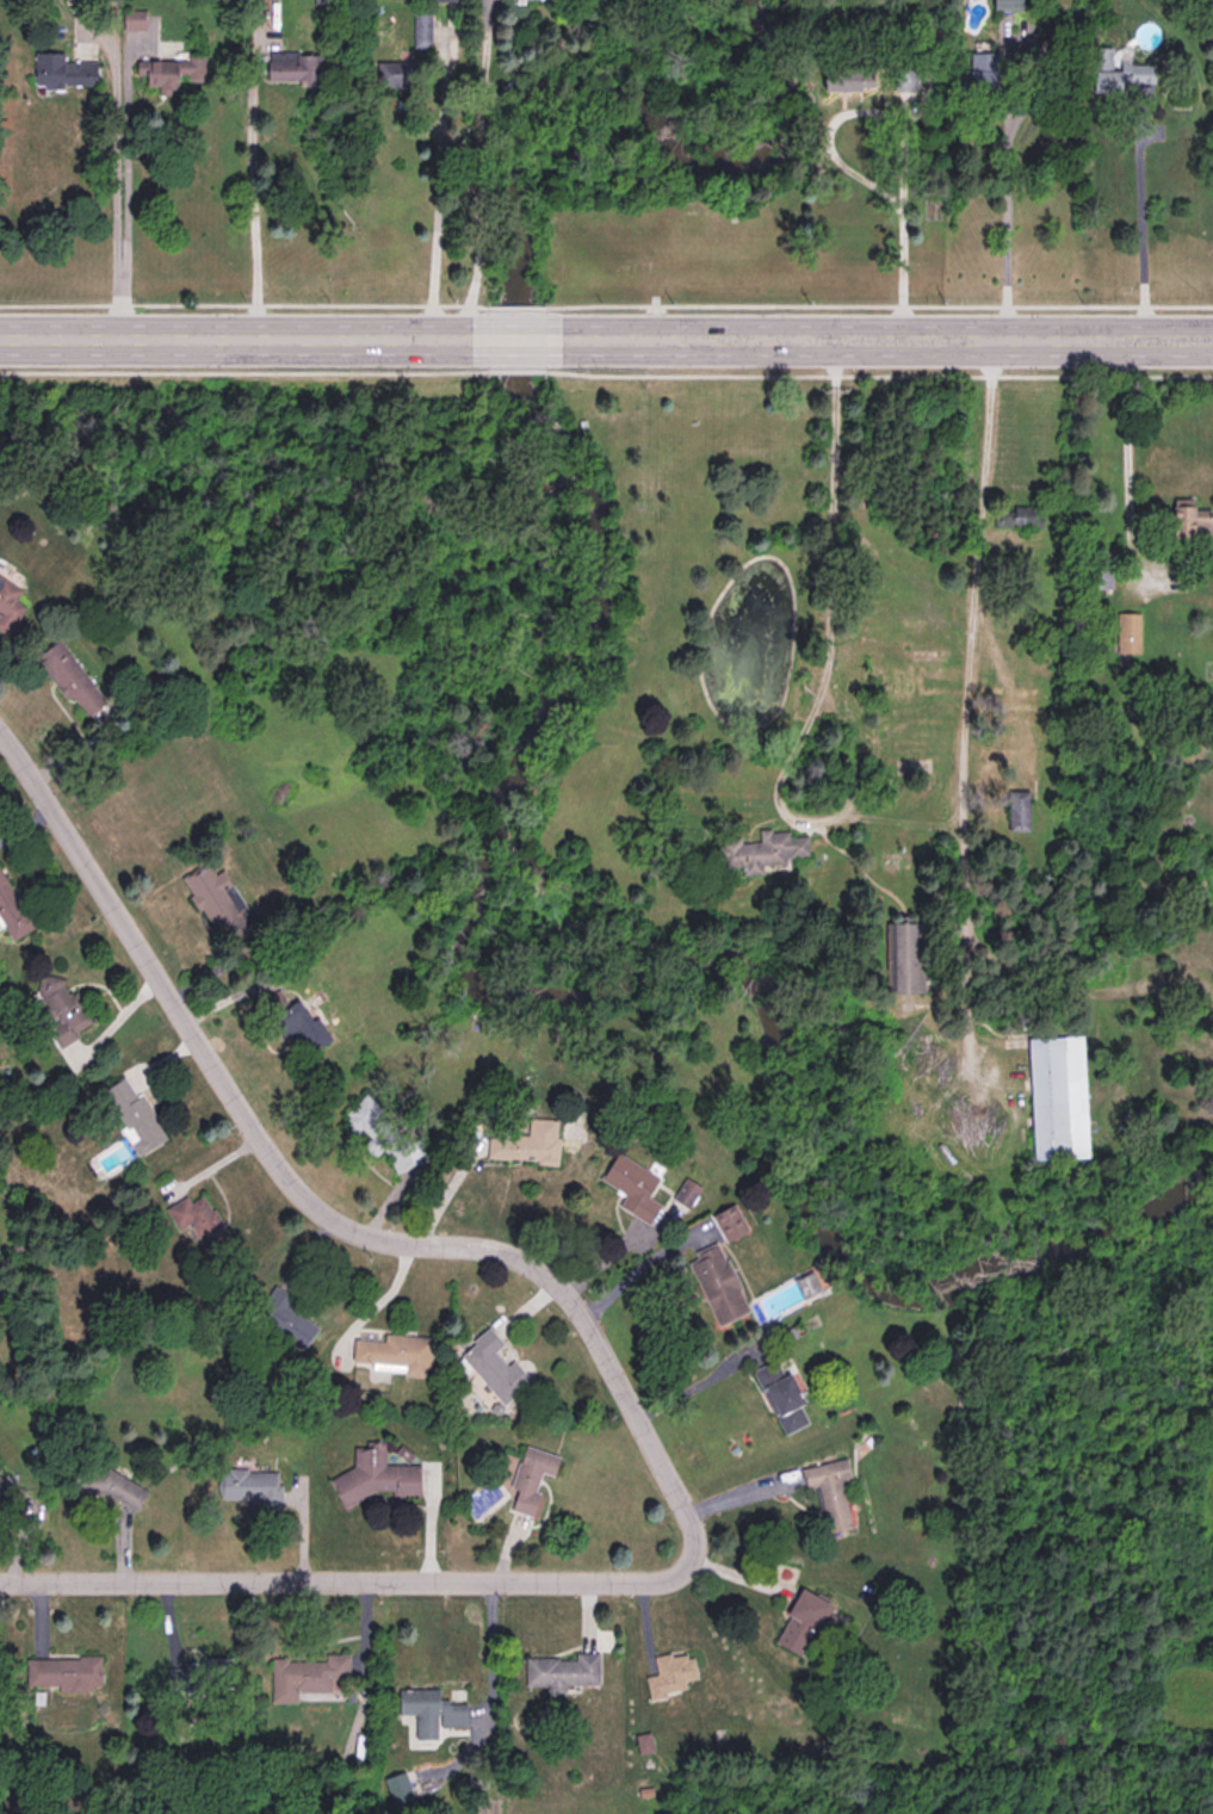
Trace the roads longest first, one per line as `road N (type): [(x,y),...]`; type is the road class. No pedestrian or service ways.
road 1 (residential): [(0,1586),(666,1580),(687,1562),(675,1480),(582,1307),(551,1275),(509,1251),(348,1231),(316,1208),(264,1140),(0,730)]
road 2 (secondary): [(1212,339),(0,336)]

